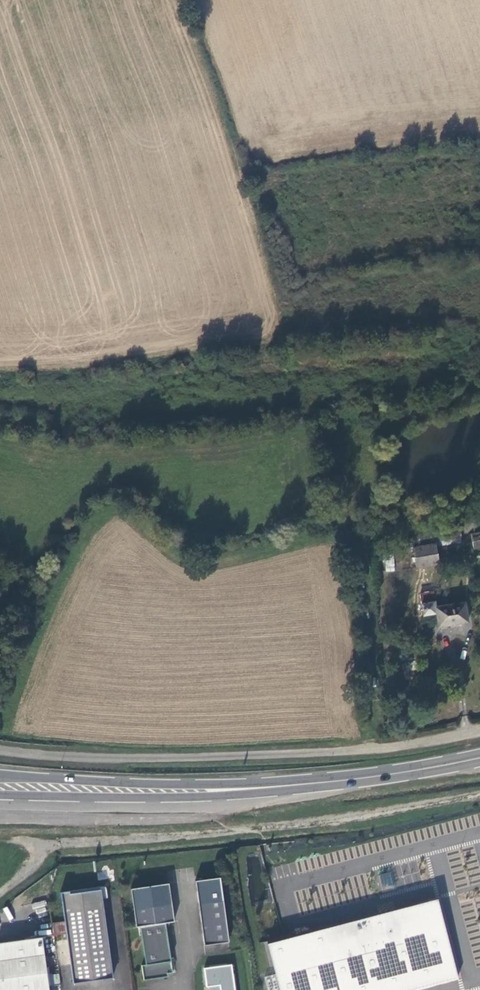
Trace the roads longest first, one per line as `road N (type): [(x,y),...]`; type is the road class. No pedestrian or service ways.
road 1 (unclassified): [(479,731),(292,755),(0,749)]
road 2 (primary): [(479,757),(221,789)]
road 3 (primary): [(0,795),(134,798),(221,789)]
road 4 (primary): [(221,789),(0,776)]

